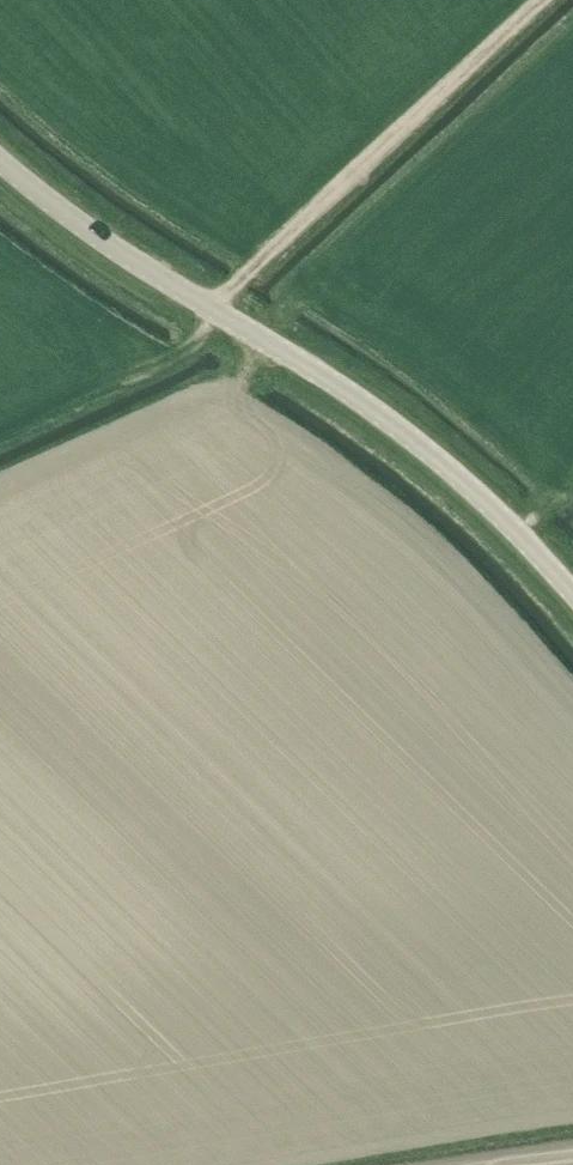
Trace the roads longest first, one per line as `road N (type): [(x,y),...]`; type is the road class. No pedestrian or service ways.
road 1 (tertiary): [(572,596),(404,432),(113,249),(0,162)]
road 2 (track): [(215,314),(544,0)]

